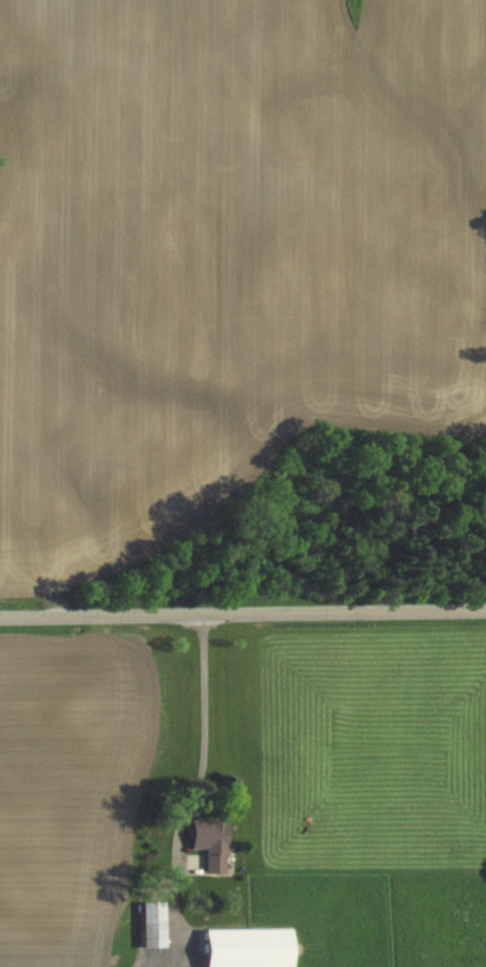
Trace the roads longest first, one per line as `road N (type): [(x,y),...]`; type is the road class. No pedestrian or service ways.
road 1 (secondary): [(0,616),(485,609)]

